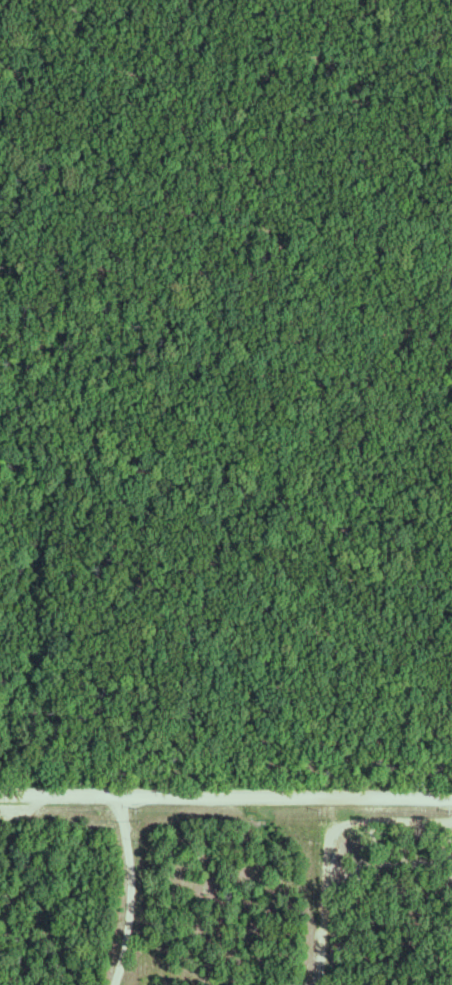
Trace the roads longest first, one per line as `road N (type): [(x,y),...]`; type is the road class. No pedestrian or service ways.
road 1 (residential): [(451,799),(0,794)]

